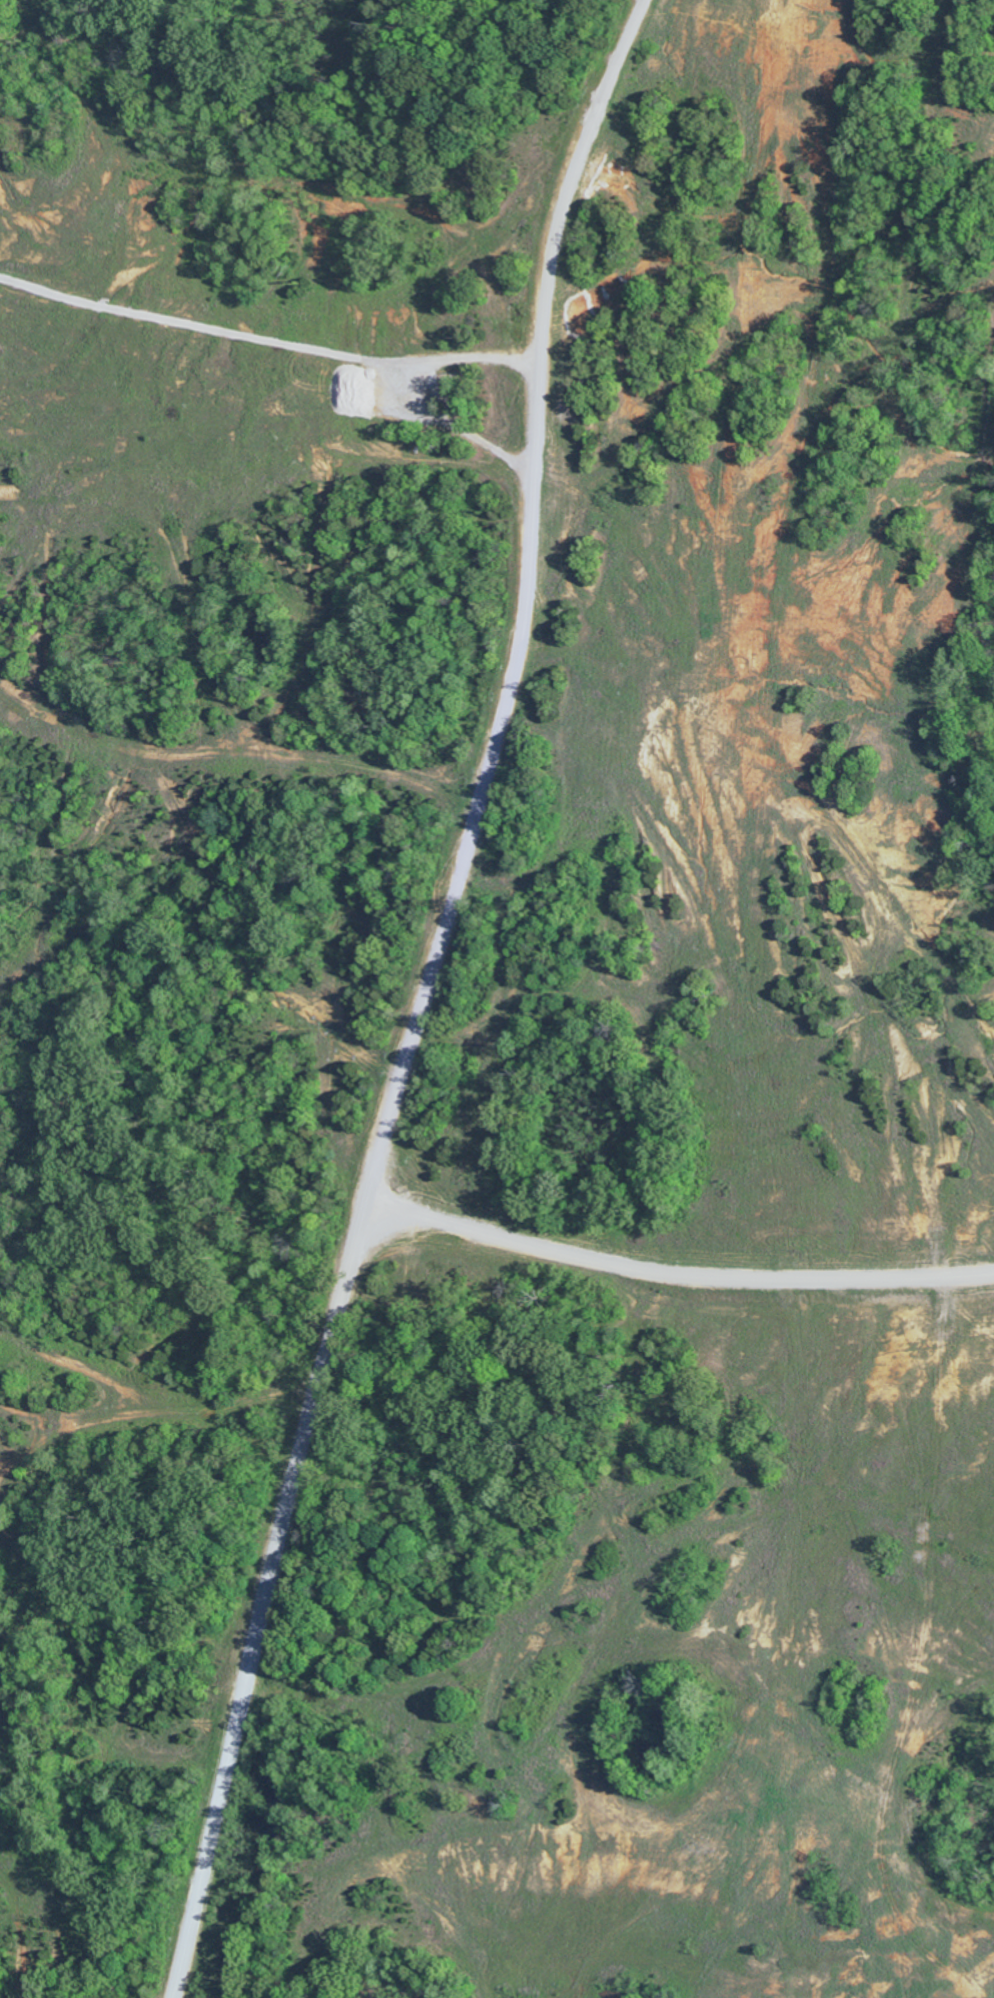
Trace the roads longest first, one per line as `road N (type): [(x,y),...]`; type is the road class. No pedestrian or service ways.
road 1 (residential): [(648,0),(566,212),(552,286),(517,679),(321,1381),(173,1997)]
road 2 (residential): [(369,1203),(465,1233),(656,1272),(800,1279),(993,1273)]

